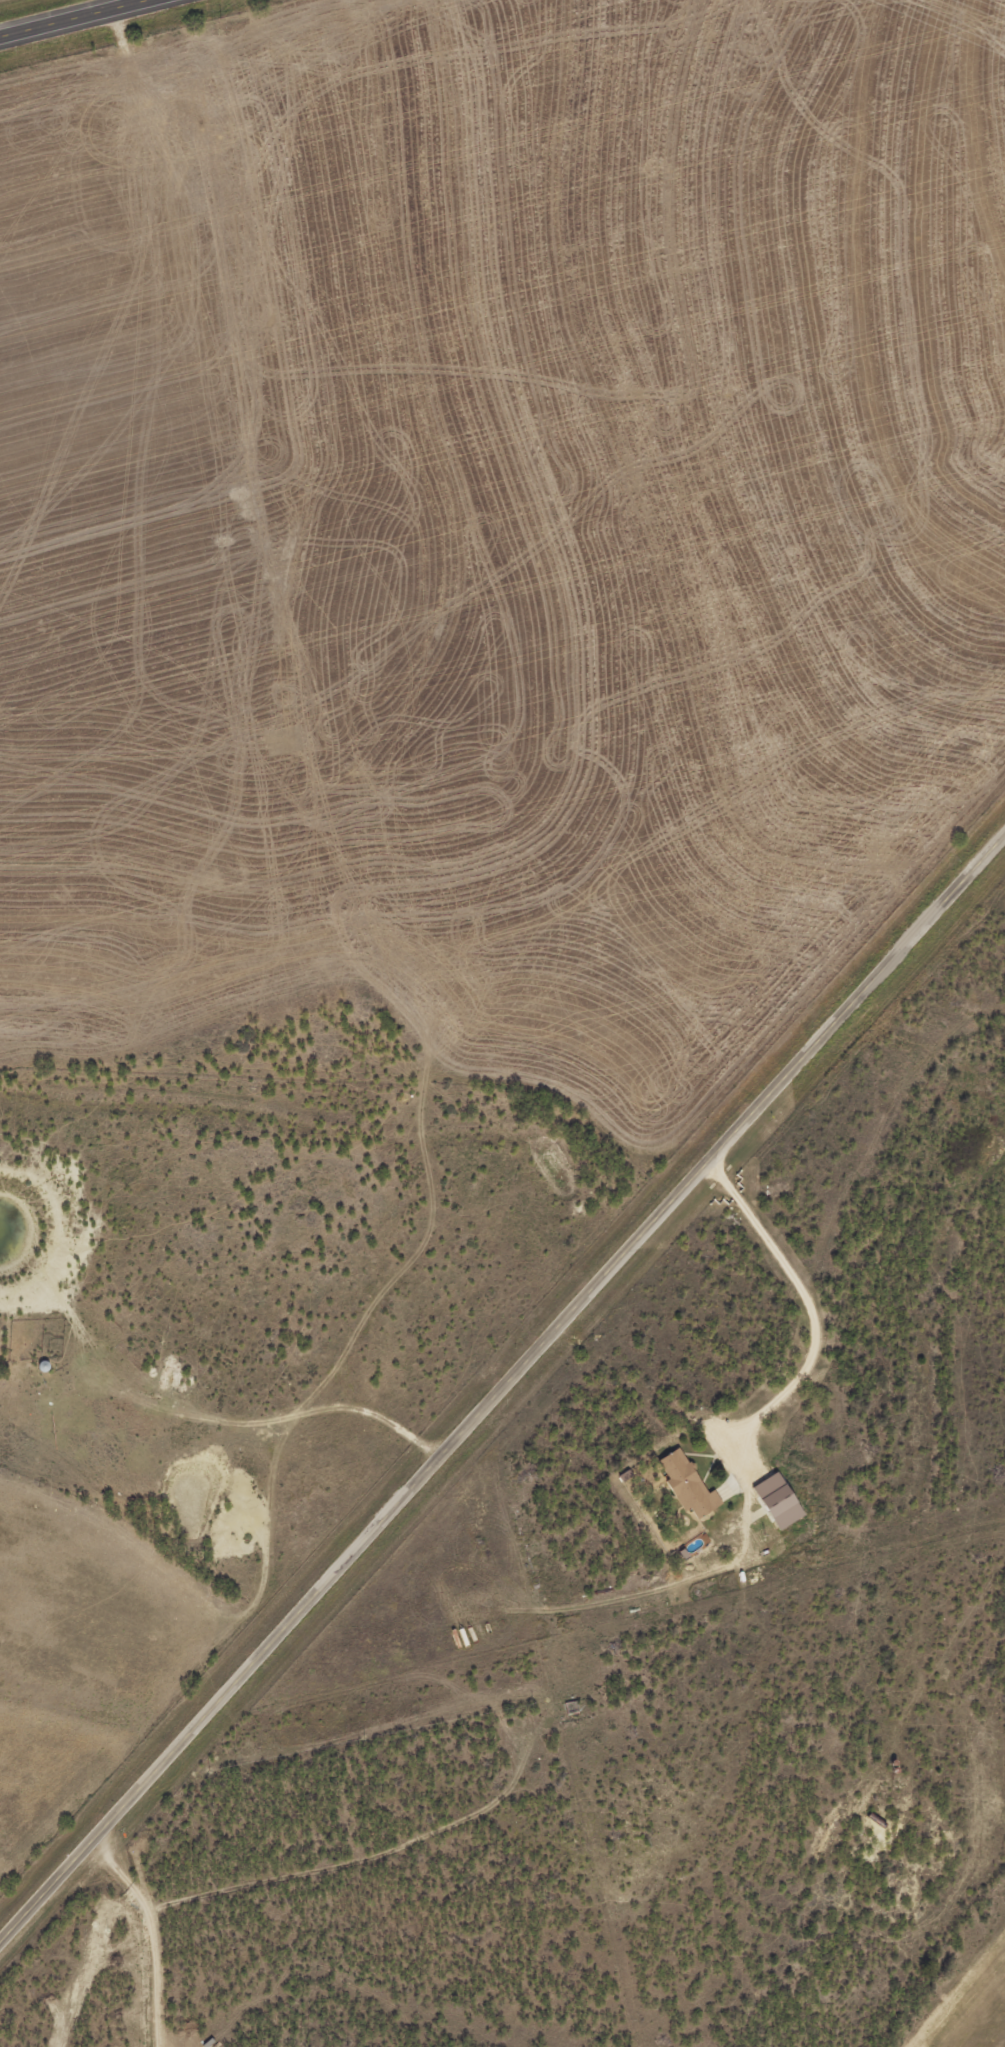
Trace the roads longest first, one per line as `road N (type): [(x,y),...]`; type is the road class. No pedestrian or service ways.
road 1 (secondary): [(1004,835),(0,1943)]
road 2 (residential): [(92,2046),(86,1972),(56,1942),(96,1838)]
road 3 (primary): [(166,0),(0,42)]

